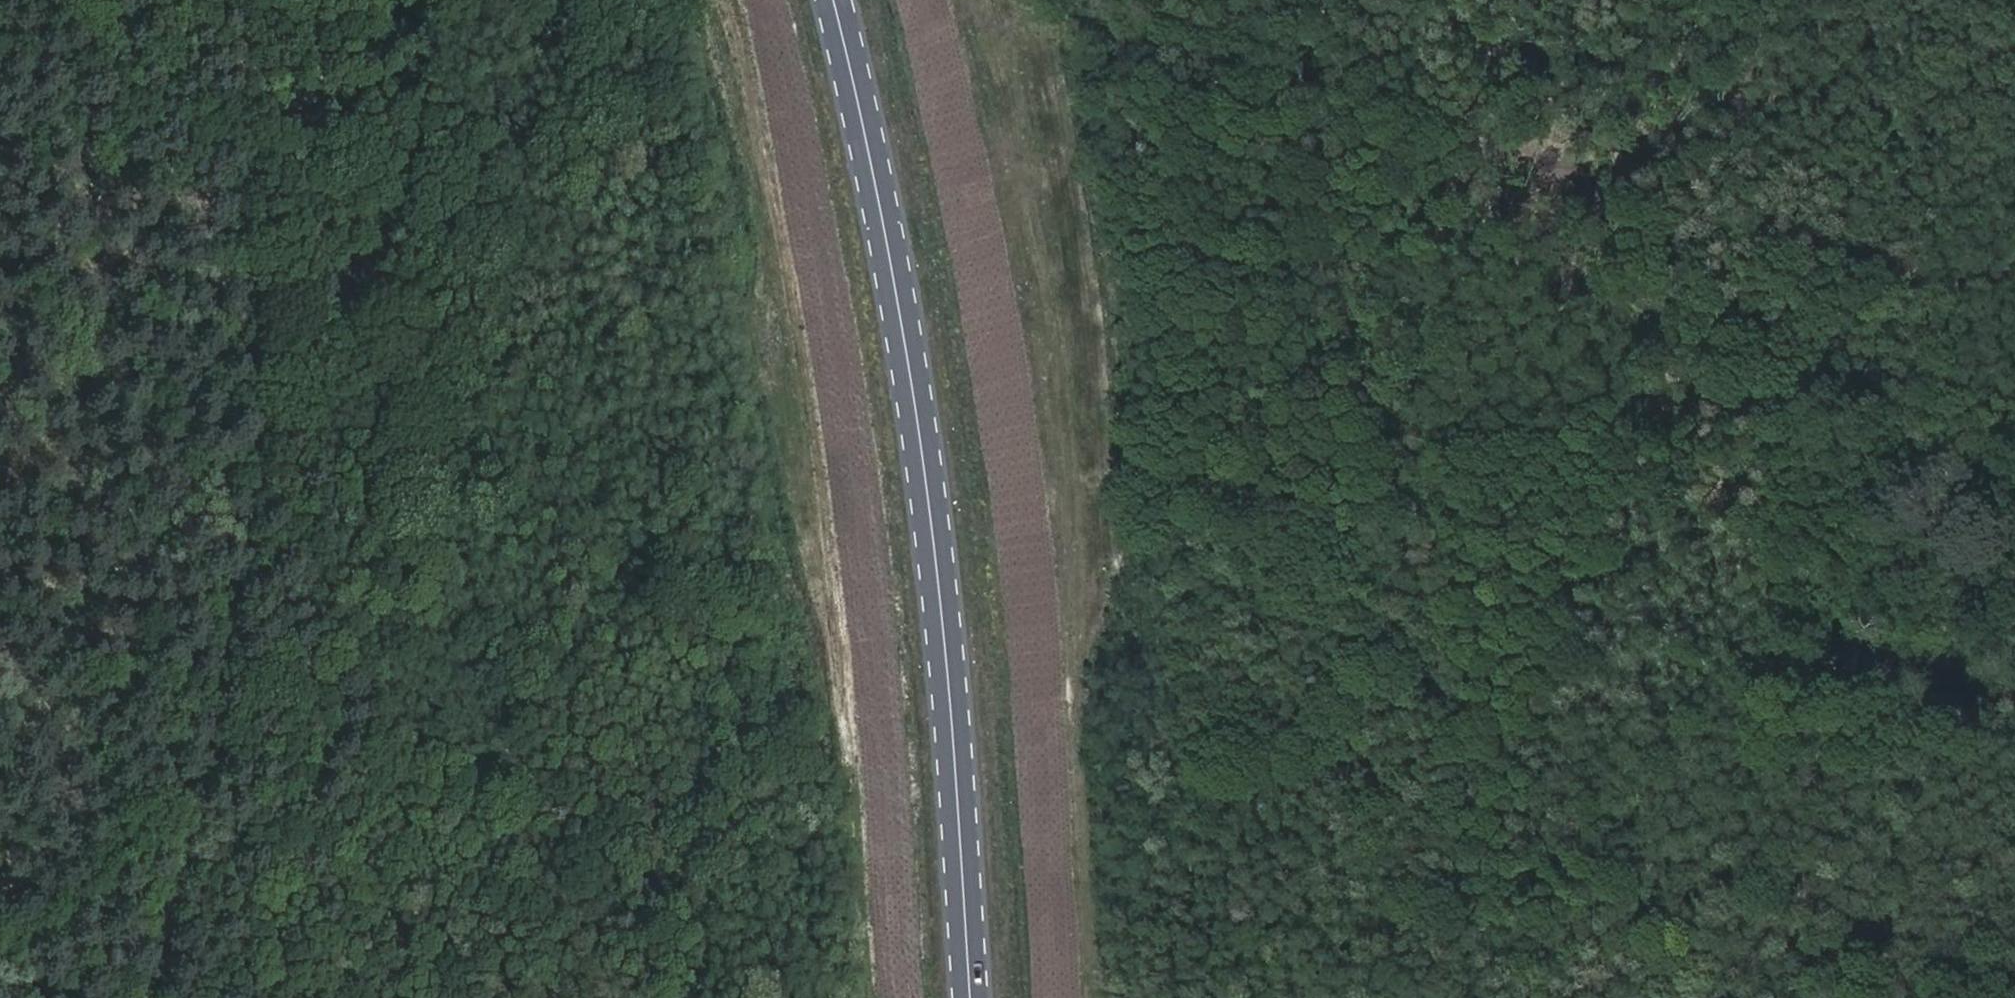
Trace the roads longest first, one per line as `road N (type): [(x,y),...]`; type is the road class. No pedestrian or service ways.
road 1 (track): [(258,0),(268,460),(154,997)]
road 2 (primary): [(970,997),(923,461),(893,265),(837,0)]
road 3 (track): [(2014,284),(1778,233),(1361,110),(1128,15)]

